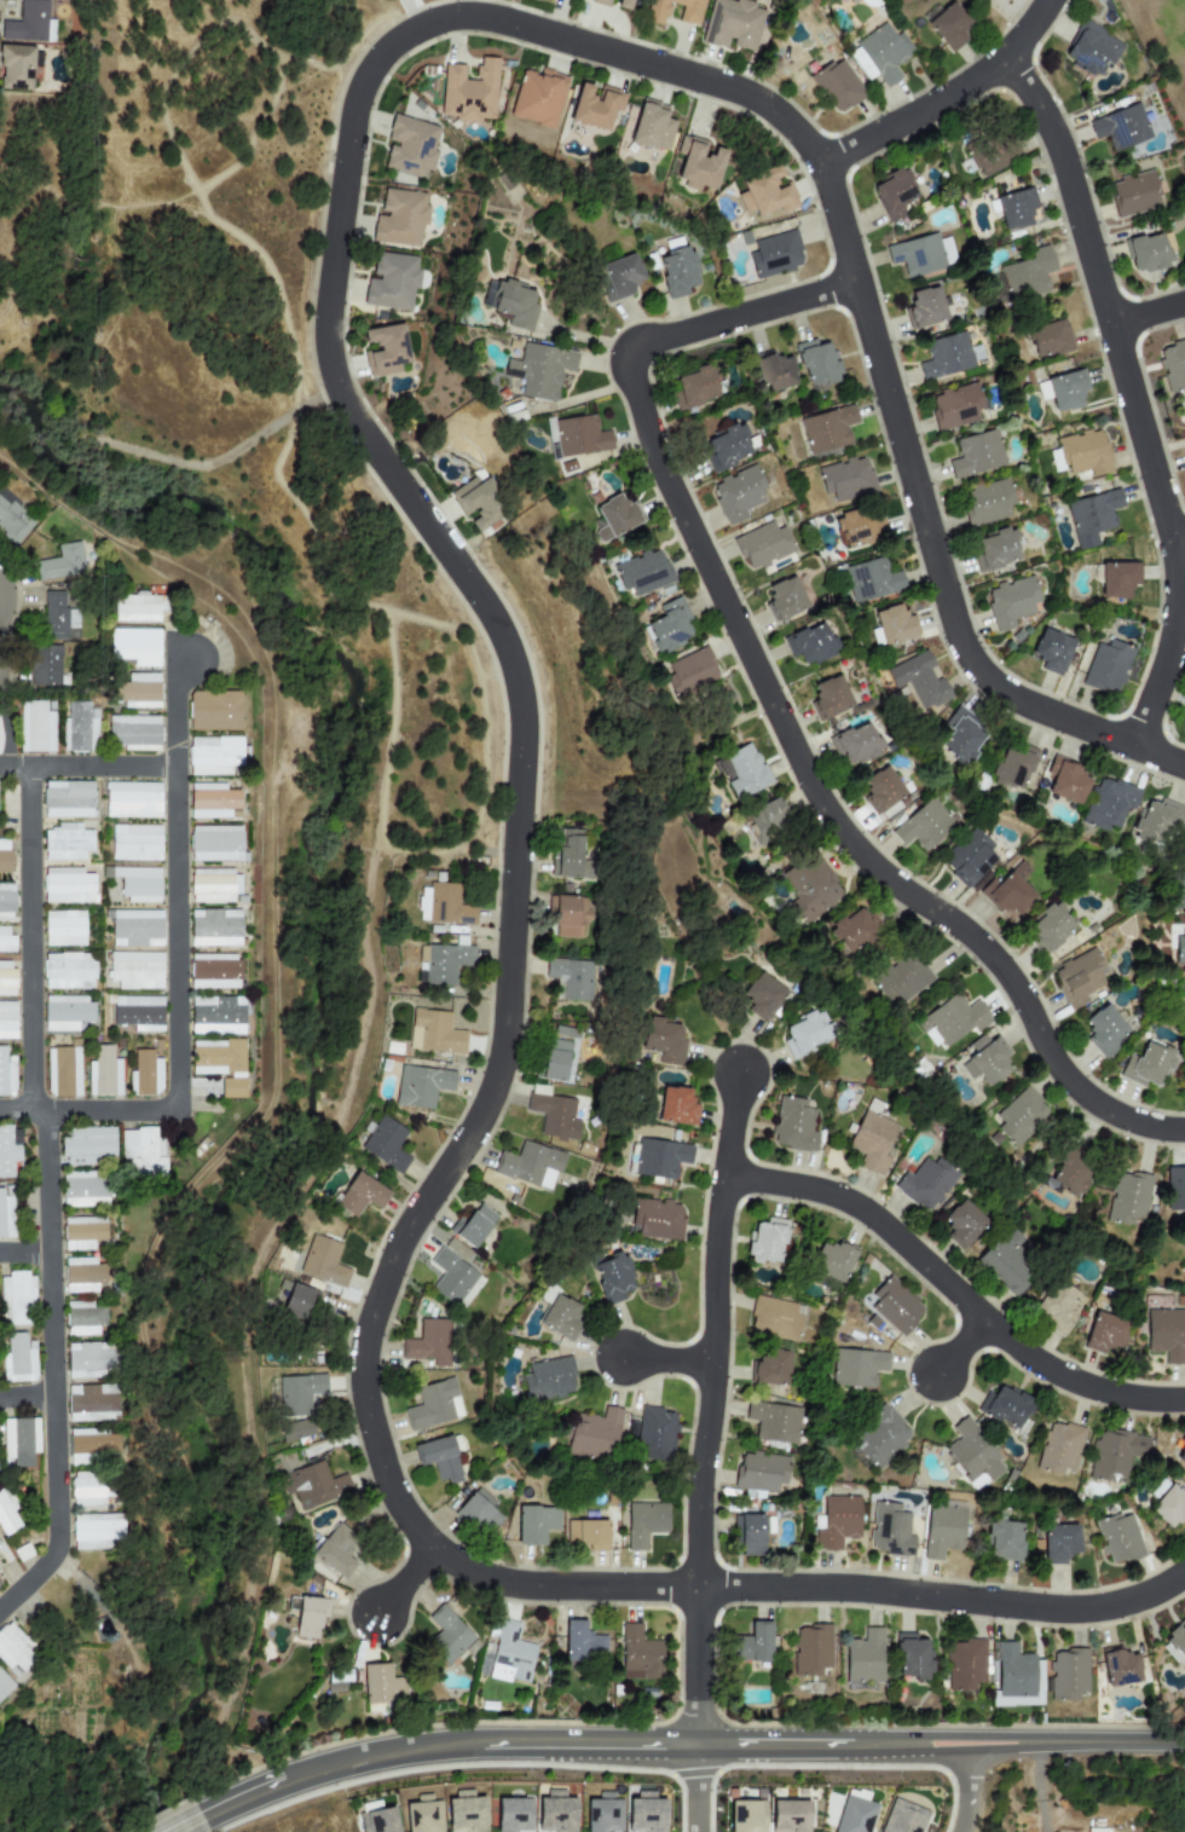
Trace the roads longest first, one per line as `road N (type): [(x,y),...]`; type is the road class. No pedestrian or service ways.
road 1 (residential): [(407,34),(378,58),(357,94),(326,310),(329,364),(345,408),(496,624),(513,668),(521,745),(502,1054),(482,1113),(393,1259),(363,1357),(368,1416),(401,1508),(457,1564),(537,1587),(698,1588)]
road 2 (residential): [(855,283),(628,348),(653,451),(834,825),(895,885),(984,948),(1019,994),(1046,1052),(1081,1093),(1131,1121),(1184,1131)]
road 3 (residential): [(820,164),(964,649),(999,690),(1184,767)]
road 4 (residential): [(1133,747),(1172,636),(1174,561),(1065,171),(1033,98),(1000,60)]
road 5 (residential): [(696,1744),(699,1487),(718,1215),(739,1074)]
road 6 (residential): [(1184,1400),(1120,1395),(1065,1379),(1015,1346),(854,1206),(723,1175)]
road 7 (residential): [(1184,1571),(1117,1605),(1066,1609),(837,1588),(698,1588)]
road 8 (residential): [(820,164),(769,106),(723,86),(478,17),(407,34)]
road 9 (residential): [(1047,0),(1022,37),(976,80),(820,164)]
road 10 (secondary): [(481,1744),(696,1744)]
road 11 (secondary): [(696,1744),(909,1744)]
road 12 (secondary): [(284,1780),(378,1755),(481,1744)]
road 13 (secondary): [(1037,1743),(1184,1740)]
road 14 (secondary): [(1037,1743),(931,1736),(909,1744)]

